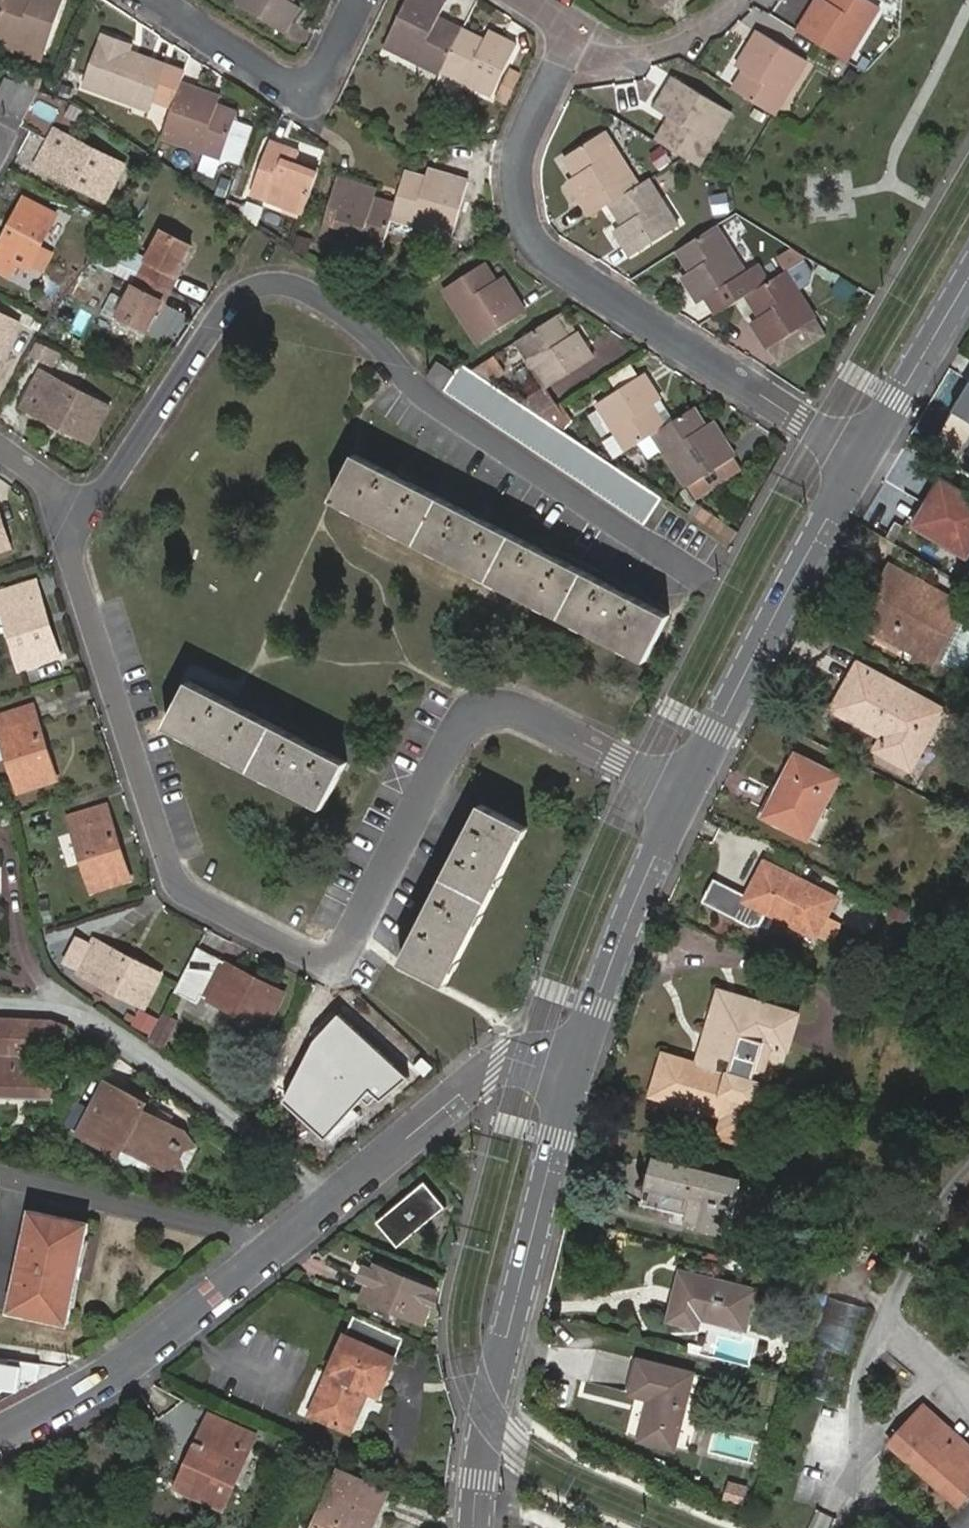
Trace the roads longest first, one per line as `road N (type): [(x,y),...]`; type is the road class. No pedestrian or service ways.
road 1 (residential): [(685,795),(515,708),(482,705),(461,721),(336,965),(179,884),(72,543)]
road 2 (residential): [(703,580),(419,389),(363,328),(304,287),(259,281),(223,311),(72,543)]
road 3 (residential): [(580,29),(519,161),(524,220),(547,259),(863,458)]
road 4 (tertiary): [(574,1075),(486,1425),(473,1527)]
road 5 (residential): [(330,1203),(301,1168),(67,1005),(0,1003)]
road 6 (tertiary): [(863,458),(685,795)]
road 7 (residential): [(261,1259),(136,1358),(0,1439)]
road 8 (tertiary): [(685,795),(629,916),(574,1075)]
road 9 (residential): [(574,1075),(524,1061),(494,1069),(330,1203)]
road 10 (residential): [(355,0),(306,97),(155,0)]
road 11 (residential): [(261,1259),(240,1234),(0,1178)]
road 12 (tertiary): [(968,277),(863,458)]
road 13 (residential): [(580,29),(647,51),(699,34),(754,0)]
road 14 (residential): [(72,543),(53,490),(0,448)]

